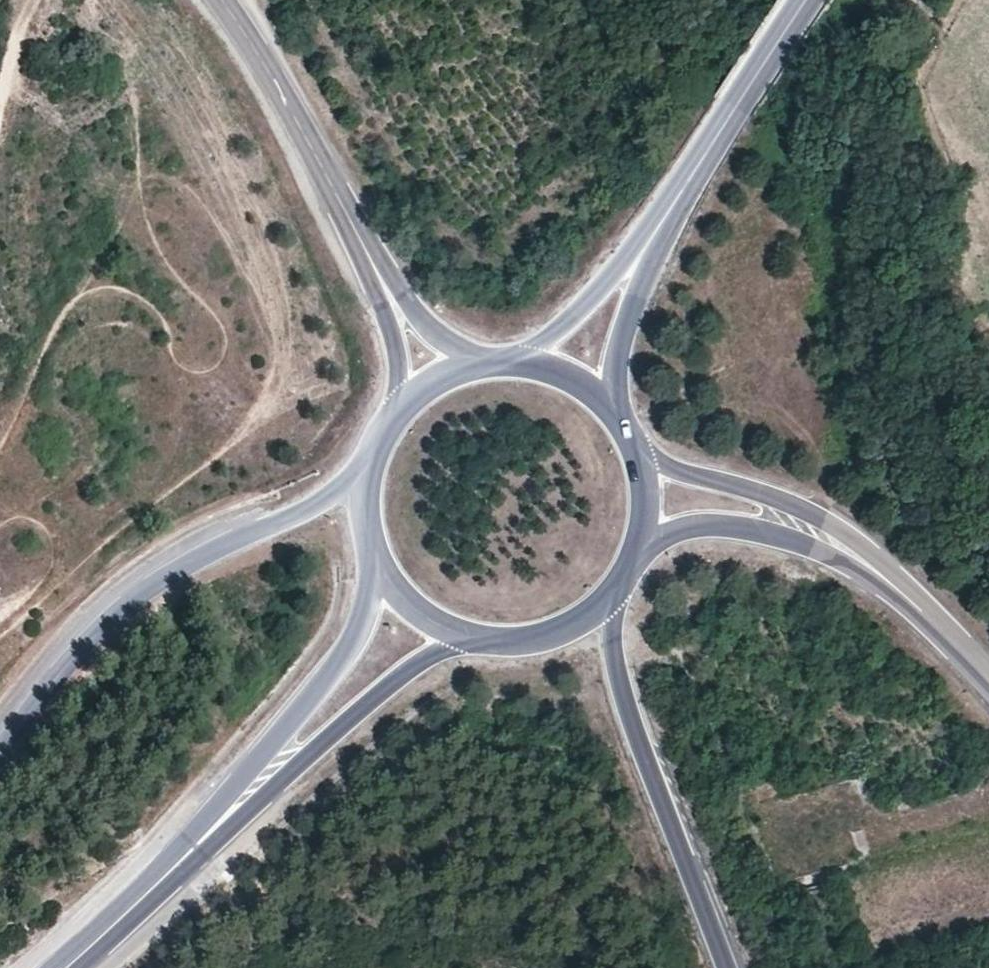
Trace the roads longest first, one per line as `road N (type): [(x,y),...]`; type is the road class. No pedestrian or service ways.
road 1 (primary): [(371,449),(332,496),(134,599),(79,649),(0,749)]
road 2 (secondary): [(123,917),(385,689),(469,638)]
road 3 (secondary): [(376,561),(358,631),(320,684),(123,917)]
road 4 (tertiary): [(626,573),(662,540),(695,530),(731,529),(806,547),(890,599),(988,692)]
road 5 (tertiary): [(988,673),(829,525),(639,457)]
road 6 (primary): [(730,967),(625,701),(611,594)]
road 7 (secondary): [(627,428),(616,403),(619,341),(701,166)]
road 8 (secondary): [(701,166),(577,314),(517,359)]
road 9 (tertiary): [(479,360),(433,335),(333,194)]
road 10 (tertiary): [(333,194),(220,0)]
road 11 (tertiary): [(333,194),(384,313),(401,403)]
road 12 (secondary): [(810,0),(701,166)]
road 13 (secondary): [(469,638),(531,639),(588,615),(611,594)]
road 14 (secondary): [(627,428),(580,380),(517,359)]
road 15 (secondary): [(376,561),(399,596),(431,622),(469,638)]
road 16 (secondary): [(626,573),(645,516),(639,457)]

